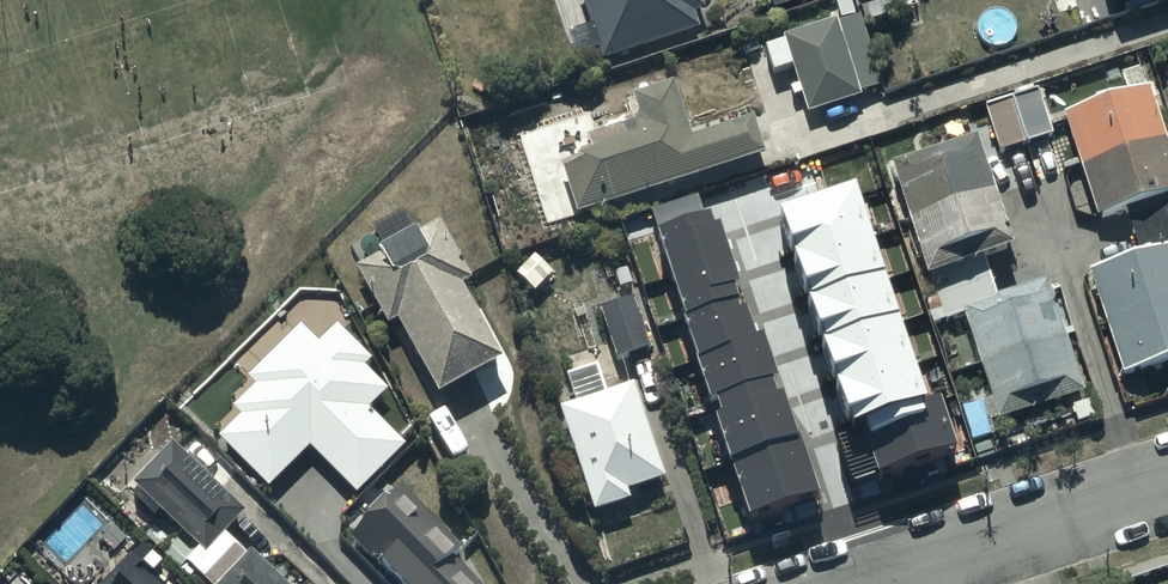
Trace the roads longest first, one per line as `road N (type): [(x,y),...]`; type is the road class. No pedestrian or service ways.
road 1 (residential): [(1167,480),(860,583)]

